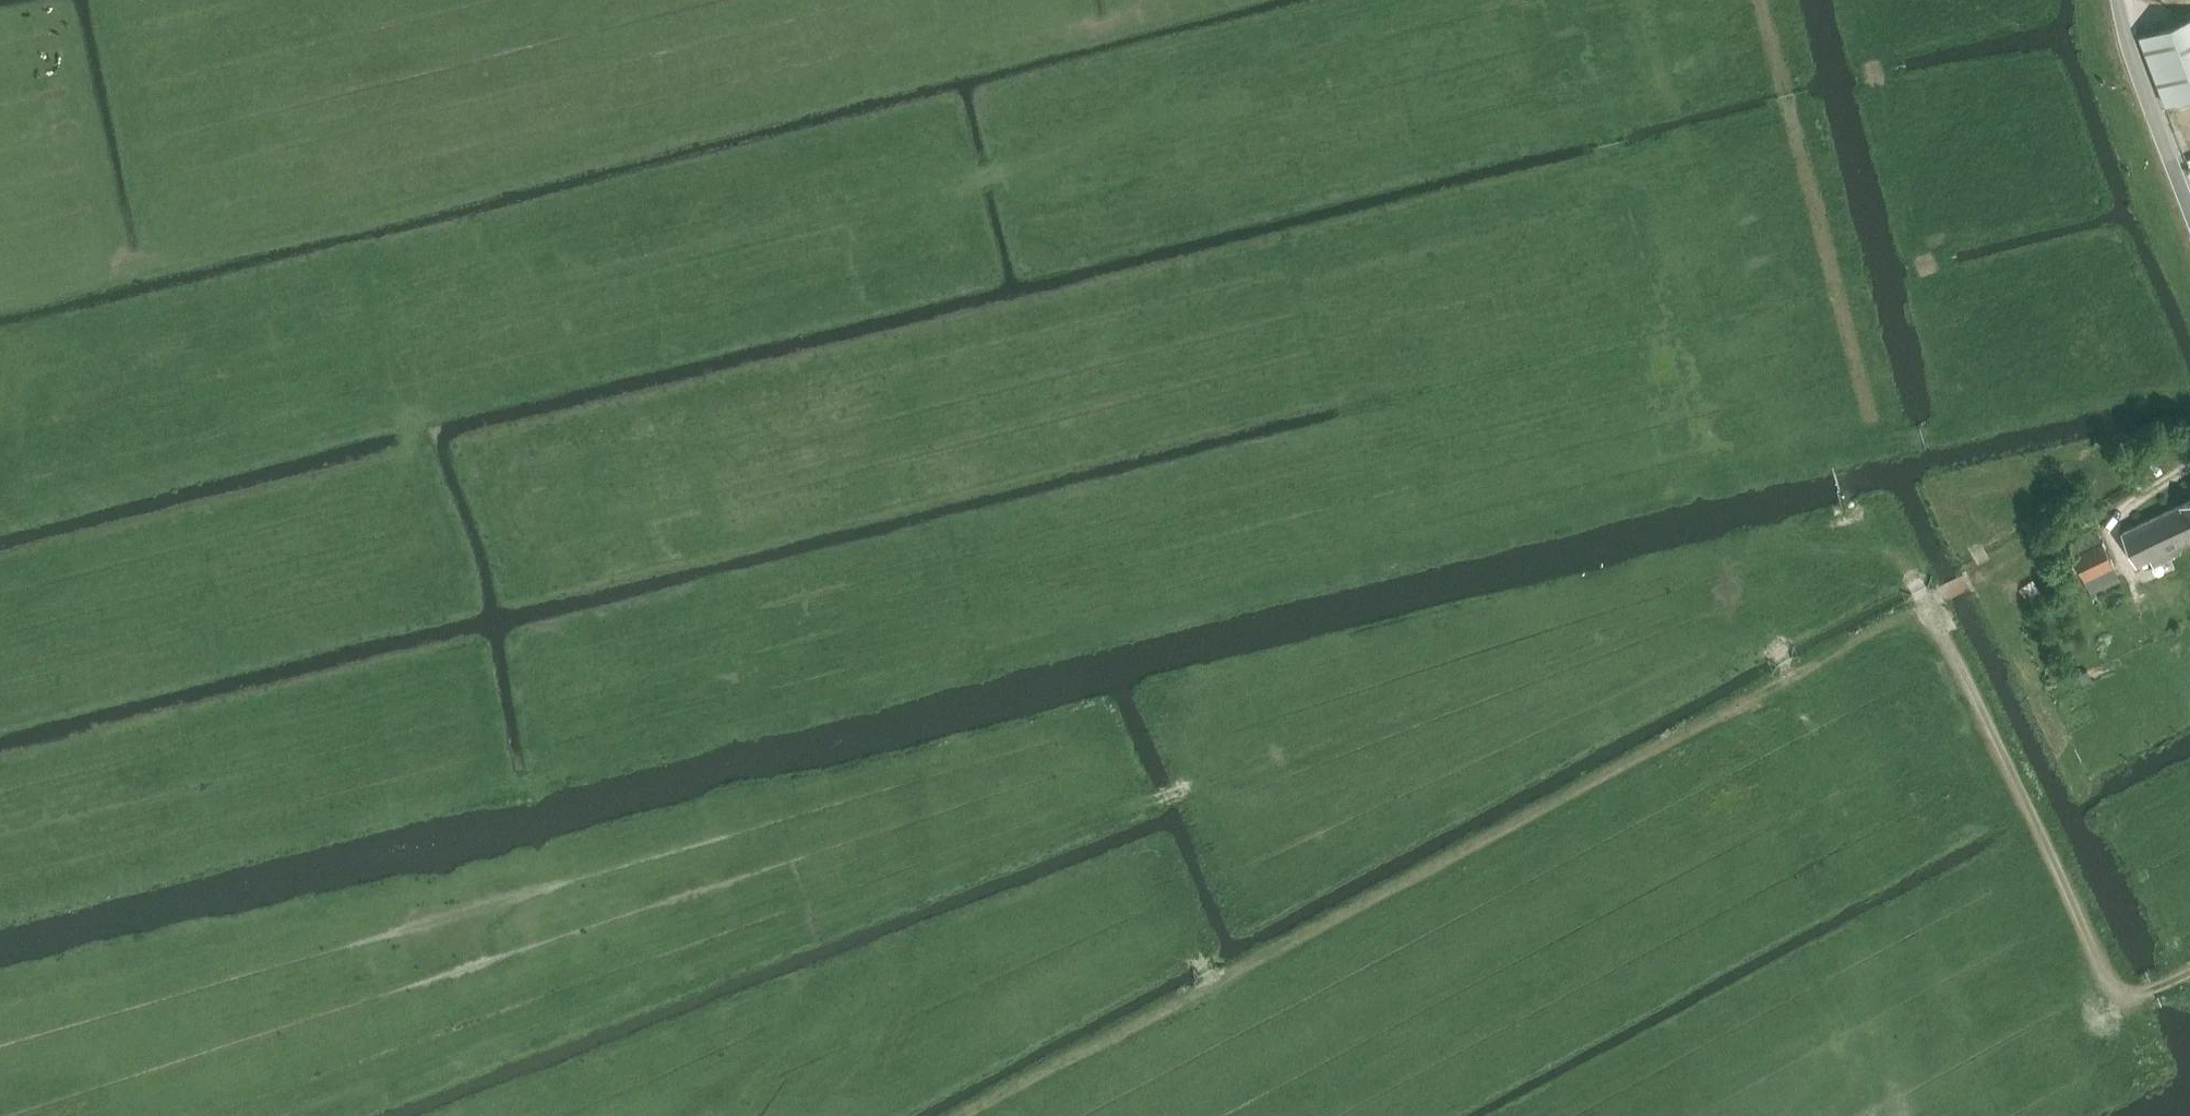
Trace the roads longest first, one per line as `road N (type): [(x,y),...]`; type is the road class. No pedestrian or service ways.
road 1 (track): [(963,1115),(1924,605),(2126,1001),(2189,972)]
road 2 (unclassified): [(2189,208),(2119,0)]

